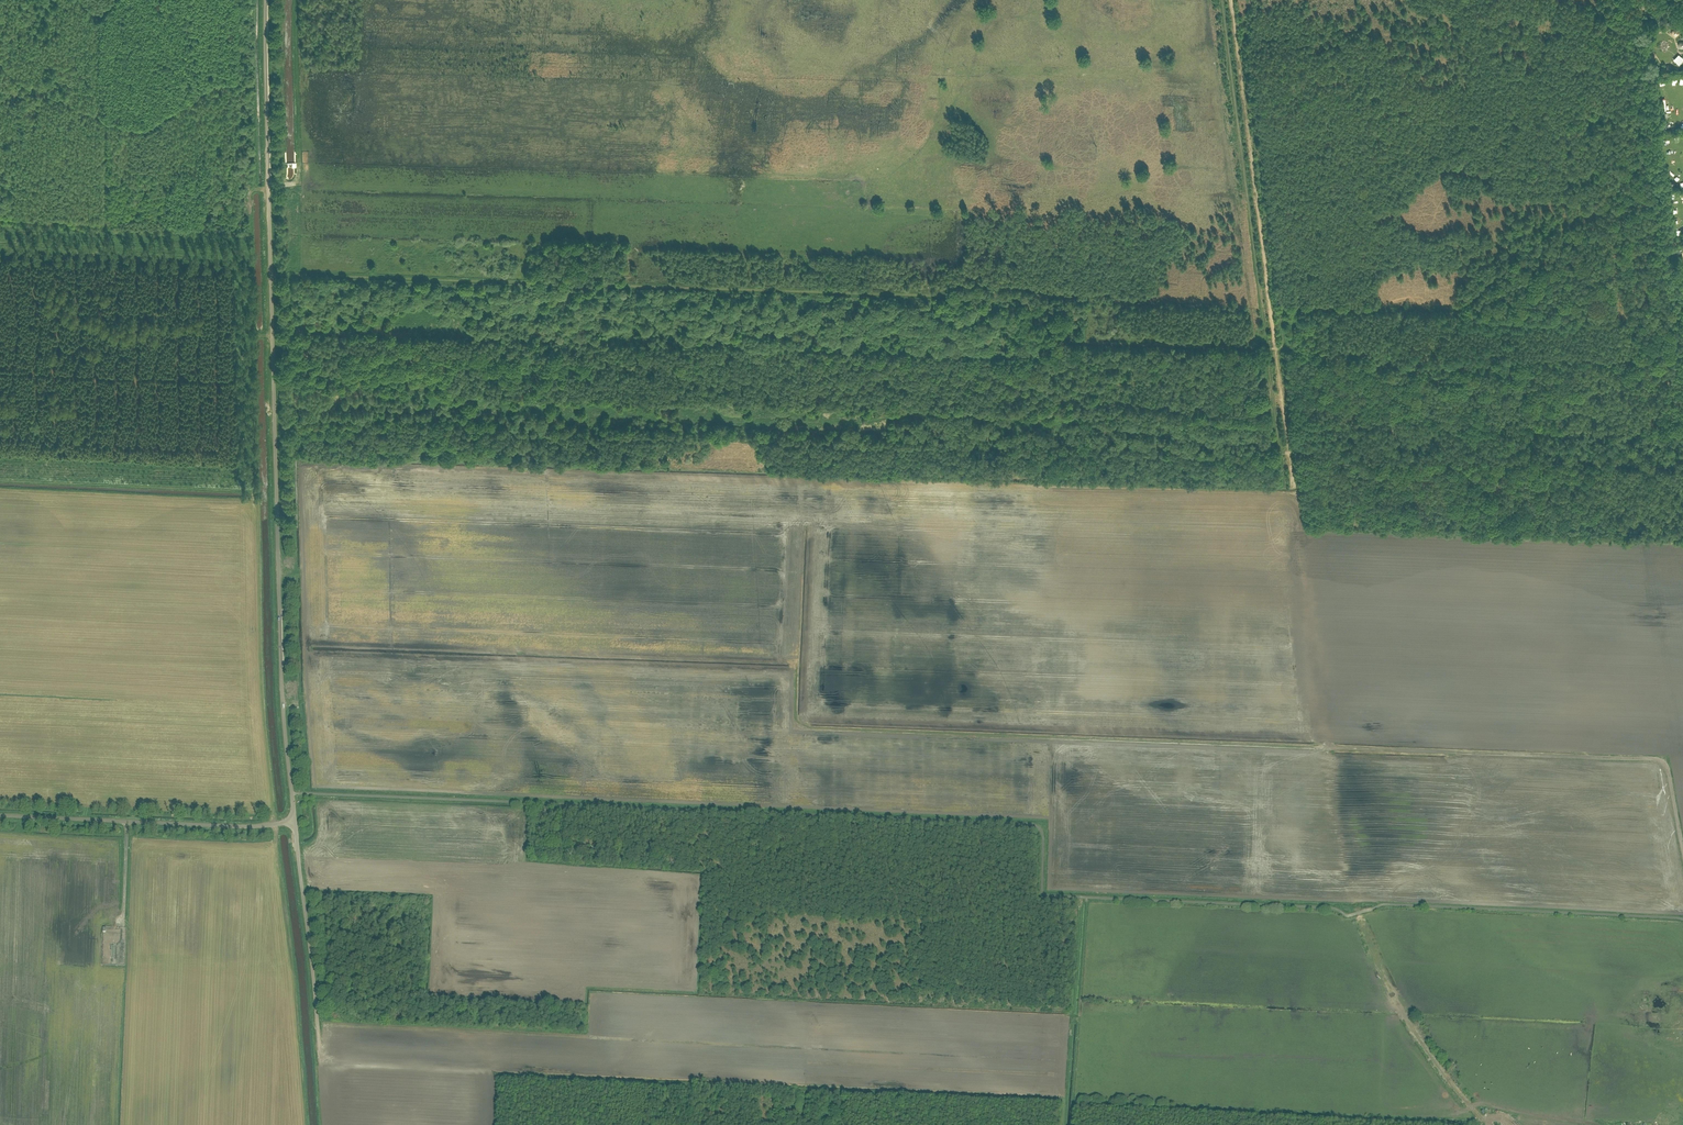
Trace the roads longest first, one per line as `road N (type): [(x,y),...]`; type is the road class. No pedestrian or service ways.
road 1 (track): [(1682,850),(1665,759),(798,728),(796,670)]
road 2 (track): [(271,274),(1018,297),(1061,336),(1267,348)]
road 3 (unclassified): [(294,822),(281,676),(266,0)]
road 4 (track): [(1232,0),(1297,493)]
road 5 (unclassified): [(294,822),(0,815)]
road 6 (unclassified): [(320,1060),(294,822)]

